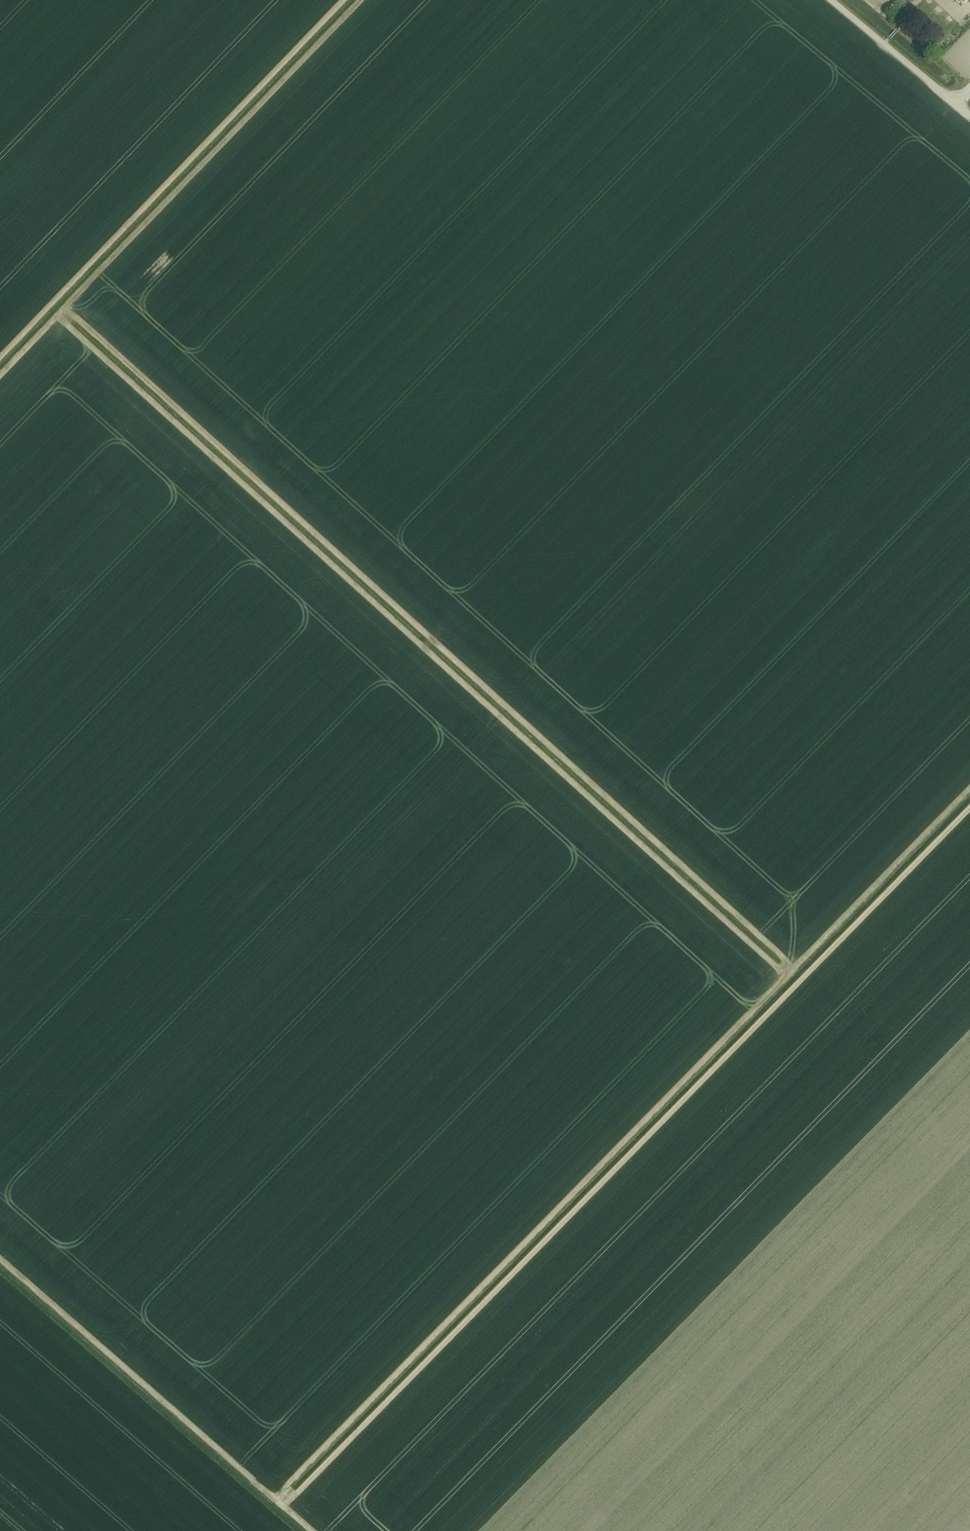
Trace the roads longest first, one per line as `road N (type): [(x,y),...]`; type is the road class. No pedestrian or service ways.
road 1 (unclassified): [(969,117),(832,0)]

